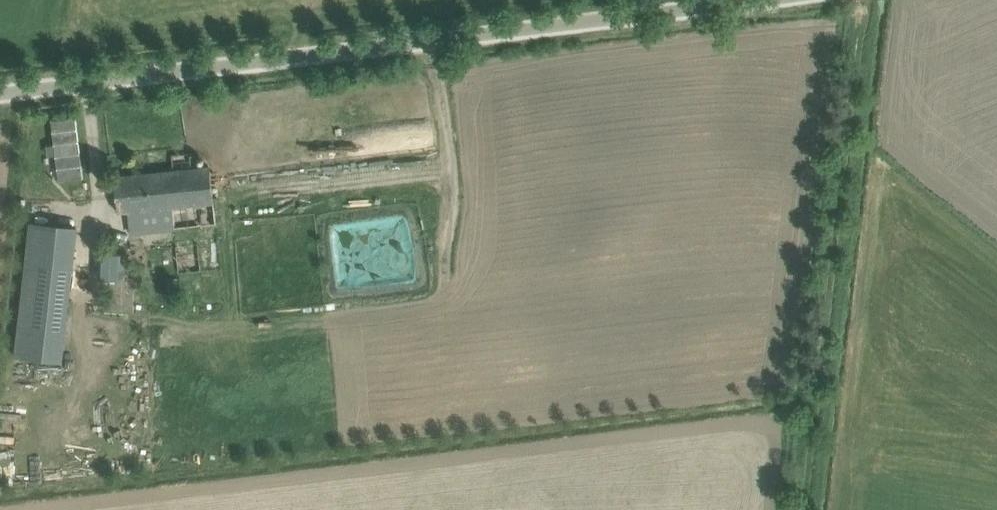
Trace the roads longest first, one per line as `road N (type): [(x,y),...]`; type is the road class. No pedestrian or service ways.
road 1 (unclassified): [(0,98),(821,0)]
road 2 (track): [(860,0),(801,509)]

